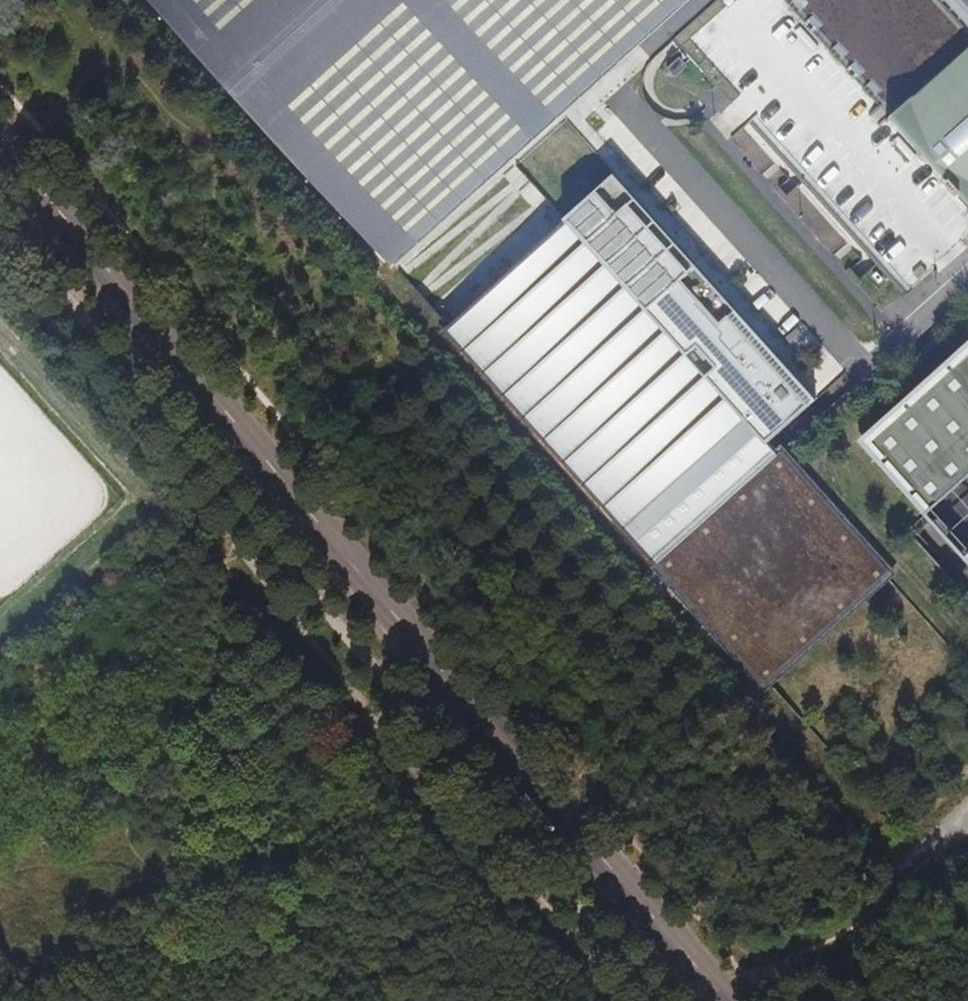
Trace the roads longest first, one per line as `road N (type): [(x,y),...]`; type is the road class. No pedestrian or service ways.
road 1 (tertiary): [(0,138),(722,1000)]
road 2 (track): [(721,999),(878,914),(894,883)]

